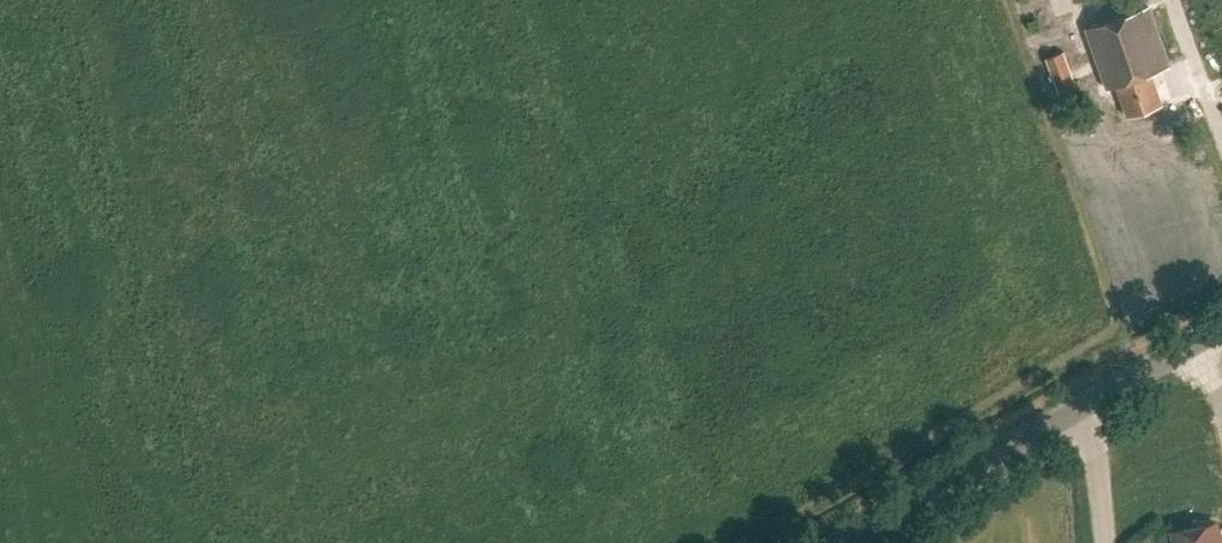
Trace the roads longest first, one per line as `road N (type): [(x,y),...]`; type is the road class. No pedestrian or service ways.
road 1 (tertiary): [(841,542),(1221,328)]

